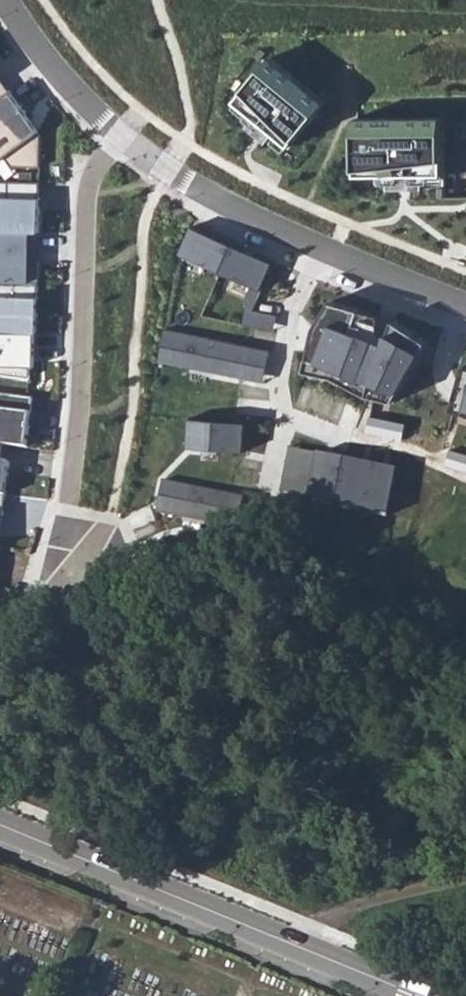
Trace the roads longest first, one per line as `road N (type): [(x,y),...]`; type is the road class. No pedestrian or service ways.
road 1 (secondary): [(420,995),(0,826)]
road 2 (residential): [(118,137),(92,181),(84,411),(59,573)]
road 3 (residential): [(465,304),(231,206),(118,137)]
road 4 (residential): [(118,137),(7,0)]

